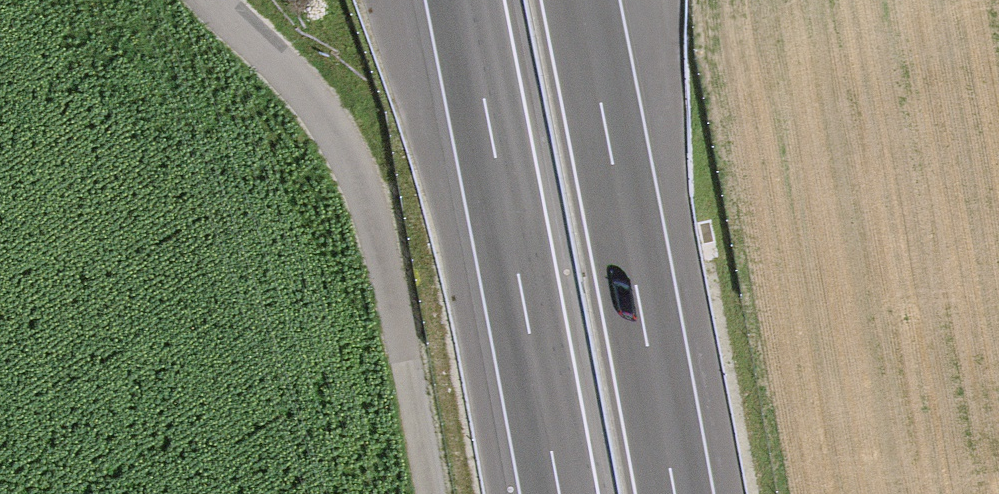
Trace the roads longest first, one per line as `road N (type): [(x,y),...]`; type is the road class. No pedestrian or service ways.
road 1 (track): [(427,493),(368,198),(349,156),(317,111),(204,0)]
road 2 (motorway): [(464,0),(557,493)]
road 3 (motorway): [(674,493),(583,0)]

